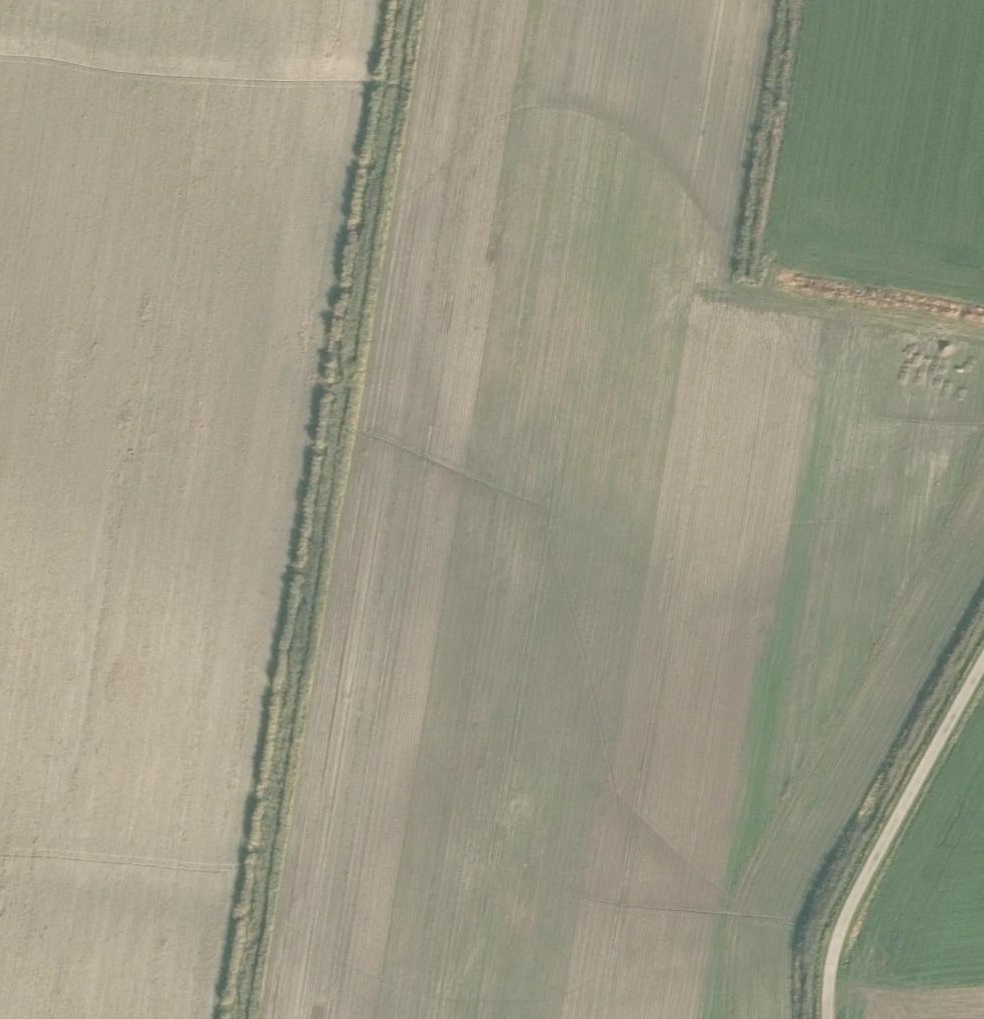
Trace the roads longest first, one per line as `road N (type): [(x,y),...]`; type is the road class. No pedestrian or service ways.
road 1 (unclassified): [(829,1018),(844,926),(983,663)]

